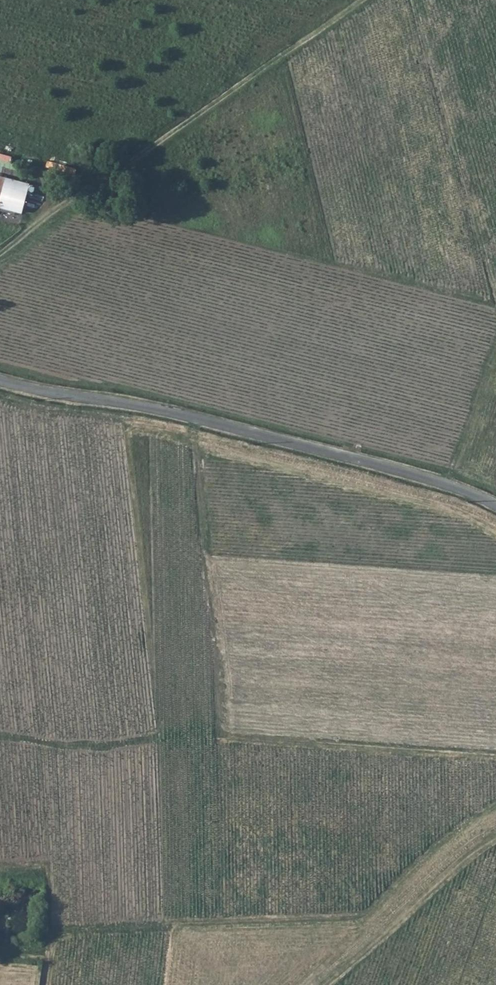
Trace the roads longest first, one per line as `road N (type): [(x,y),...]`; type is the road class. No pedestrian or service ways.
road 1 (residential): [(495,506),(452,485),(133,402),(0,379)]
road 2 (track): [(0,258),(360,0)]
road 3 (track): [(0,958),(73,930),(347,918),(429,895)]
road 4 (track): [(331,984),(495,842)]

